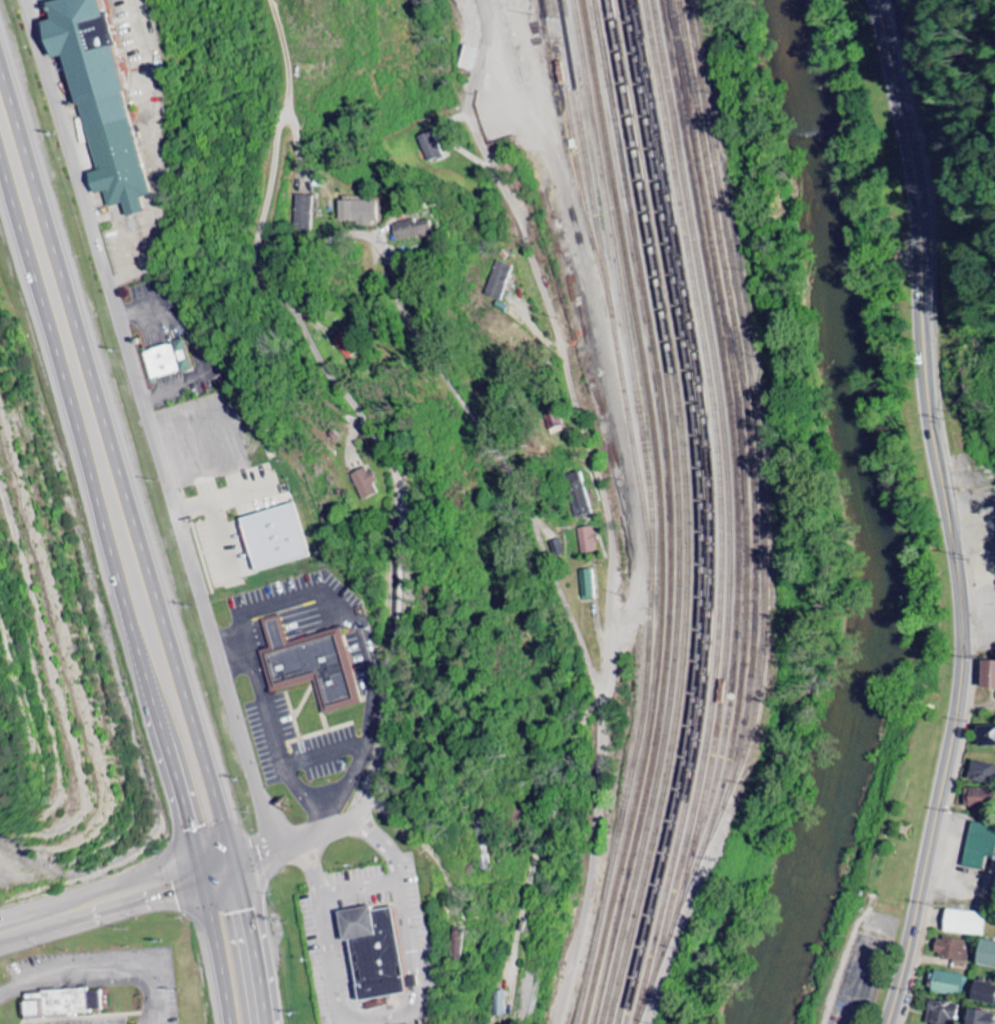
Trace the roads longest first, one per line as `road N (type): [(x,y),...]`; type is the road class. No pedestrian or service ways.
road 1 (residential): [(240,868),(352,825),(376,779),(393,642),(396,473),(258,264),(267,255),(366,237),(387,262),(413,333),(521,490),(569,619),(606,683),(599,788),(553,1023)]
road 2 (secondary): [(875,0),(903,113),(931,418),(965,630),(952,746),(890,1023)]
road 3 (trunk): [(268,1023),(229,827),(0,50)]
road 4 (residential): [(281,854),(21,0)]
road 5 (trunk): [(0,169),(183,796),(234,1023)]
road 6 (residential): [(606,683),(610,542),(593,456),(526,244),(469,114),(489,30),(487,0)]
road 7 (residential): [(0,959),(172,908),(240,868)]
road 8 (residential): [(240,868),(139,881),(0,923)]

